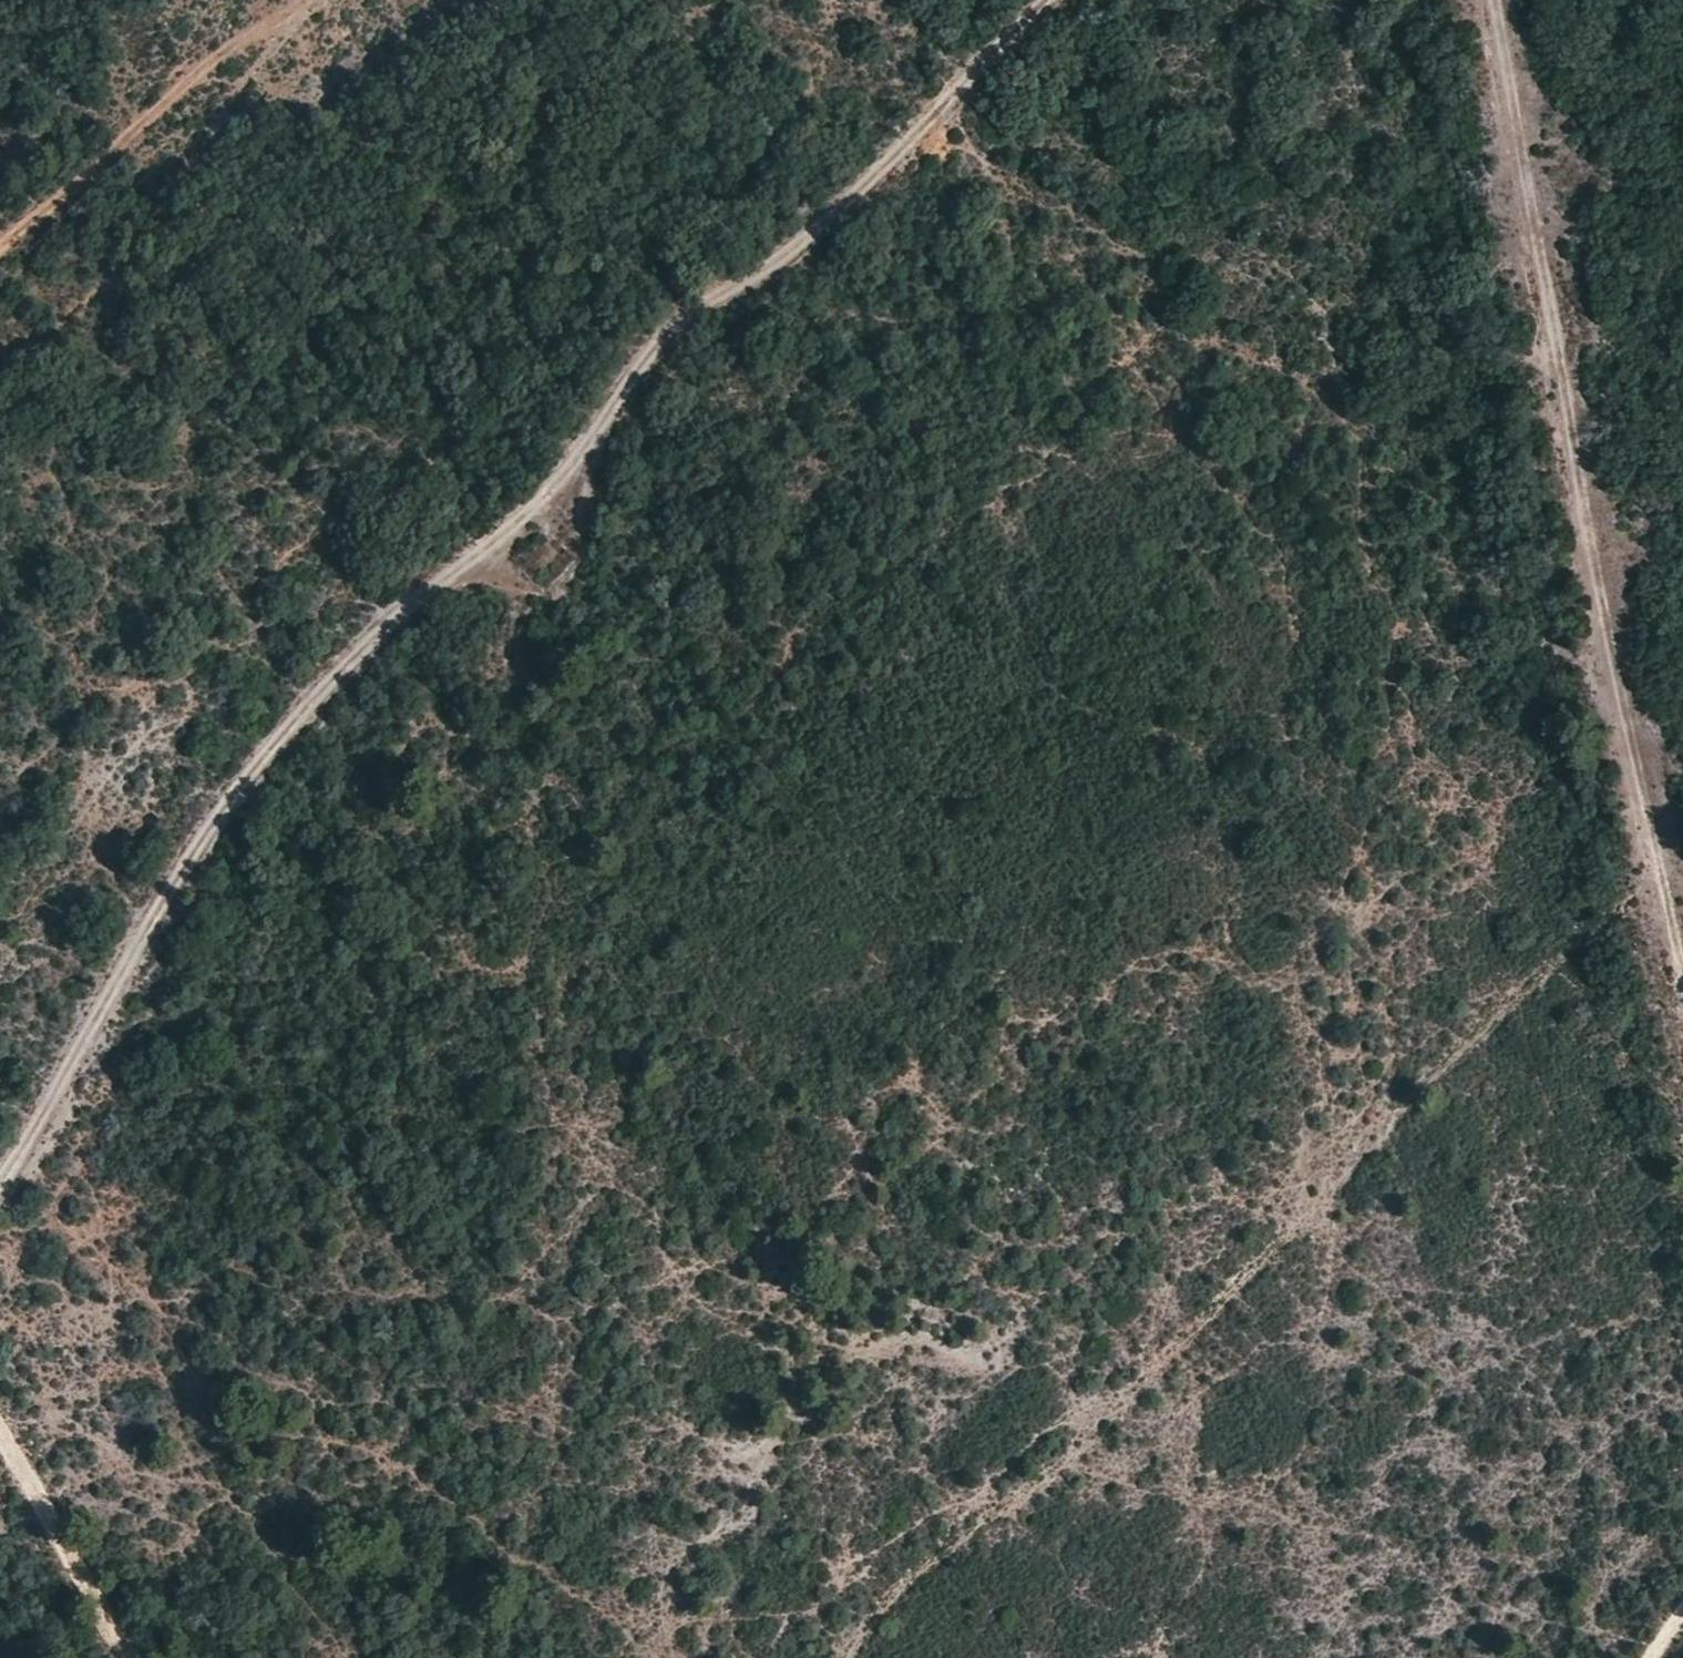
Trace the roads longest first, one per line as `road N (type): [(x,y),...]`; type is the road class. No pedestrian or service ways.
road 1 (track): [(1043,0),(672,348),(519,535),(366,653),(66,1063),(0,1190)]
road 2 (track): [(1682,839),(1490,0)]
road 3 (track): [(308,0),(234,45),(0,242)]
road 4 (track): [(0,1458),(114,1657)]

